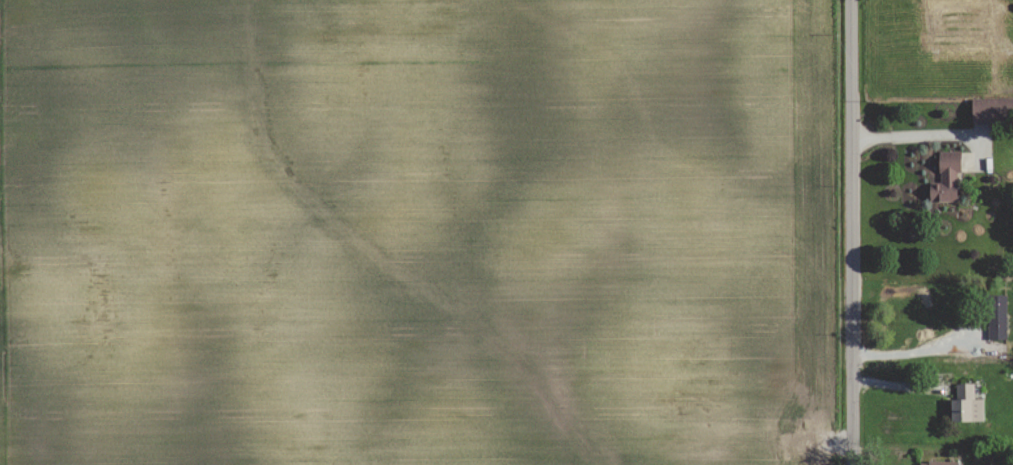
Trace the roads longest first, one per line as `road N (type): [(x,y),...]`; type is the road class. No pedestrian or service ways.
road 1 (residential): [(857,464),(850,0)]

